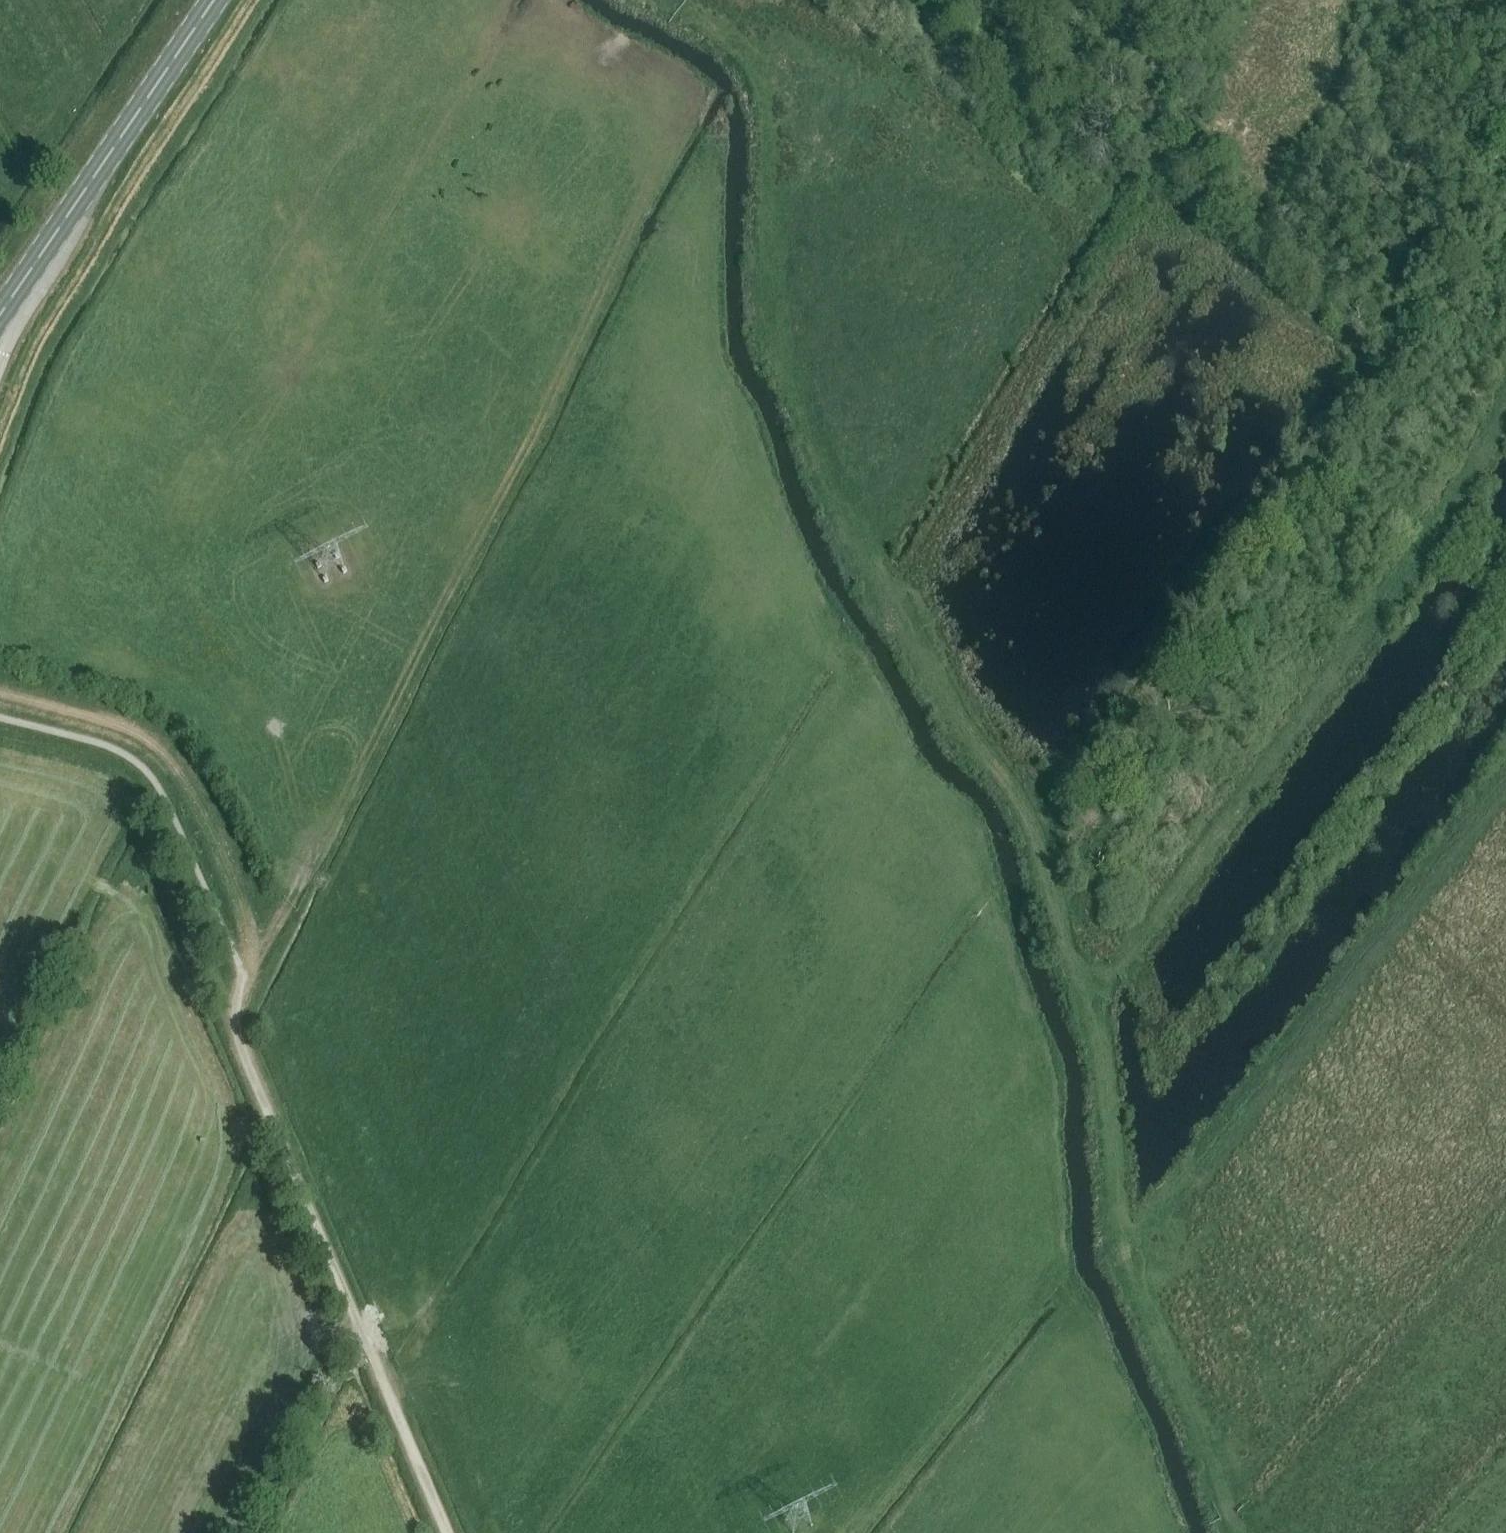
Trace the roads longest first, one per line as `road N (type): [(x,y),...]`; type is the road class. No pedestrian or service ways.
road 1 (track): [(240,962),(236,1017),(247,1061),(447,1532)]
road 2 (secondary): [(0,320),(218,0)]

